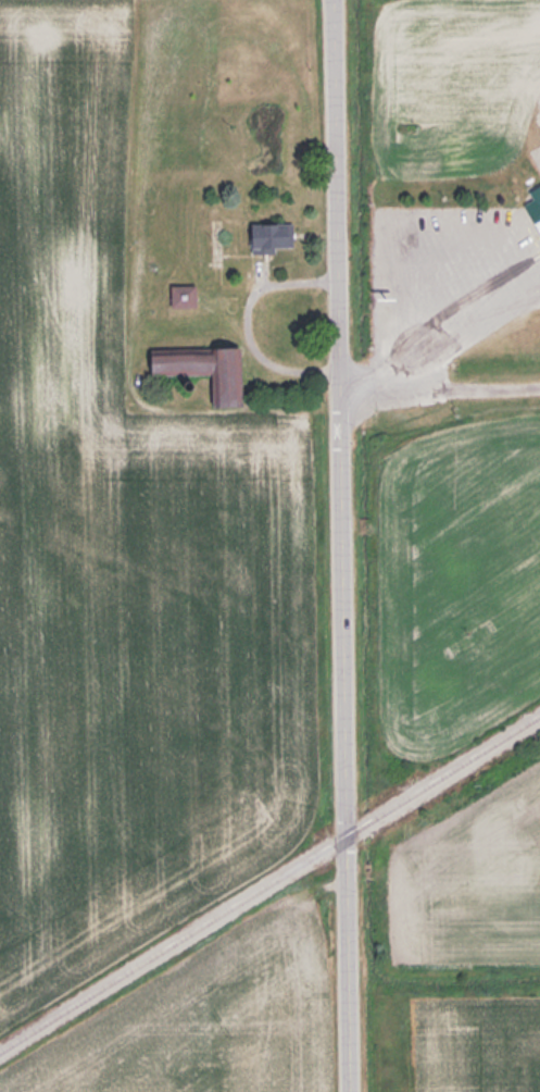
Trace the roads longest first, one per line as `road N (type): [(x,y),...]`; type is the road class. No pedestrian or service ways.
road 1 (residential): [(350,1091),(334,0)]

